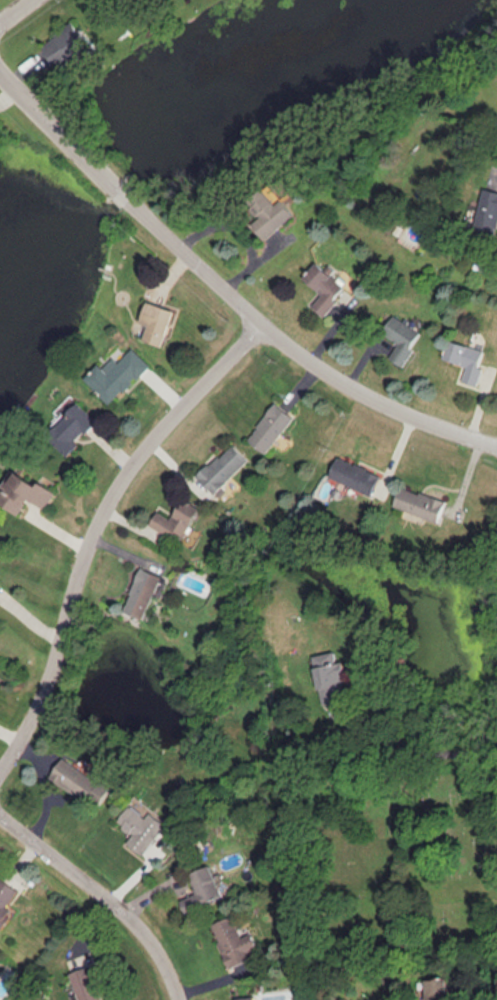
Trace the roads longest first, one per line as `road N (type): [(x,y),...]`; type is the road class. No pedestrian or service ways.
road 1 (residential): [(271,331),(150,459),(105,525),(55,687),(0,781)]
road 2 (residential): [(496,444),(343,382),(271,331),(133,200)]
road 3 (residential): [(183,999),(176,973),(139,922),(0,811)]
road 4 (residential): [(118,187),(0,70)]

